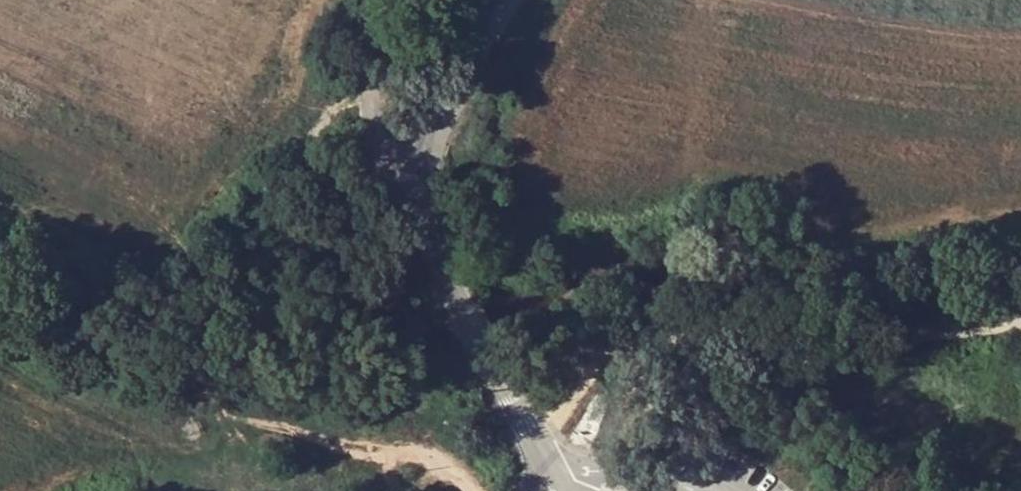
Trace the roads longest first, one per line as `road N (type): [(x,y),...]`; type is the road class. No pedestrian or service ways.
road 1 (unclassified): [(500,0),(443,99),(423,158),(421,201),(455,312),(554,490)]

